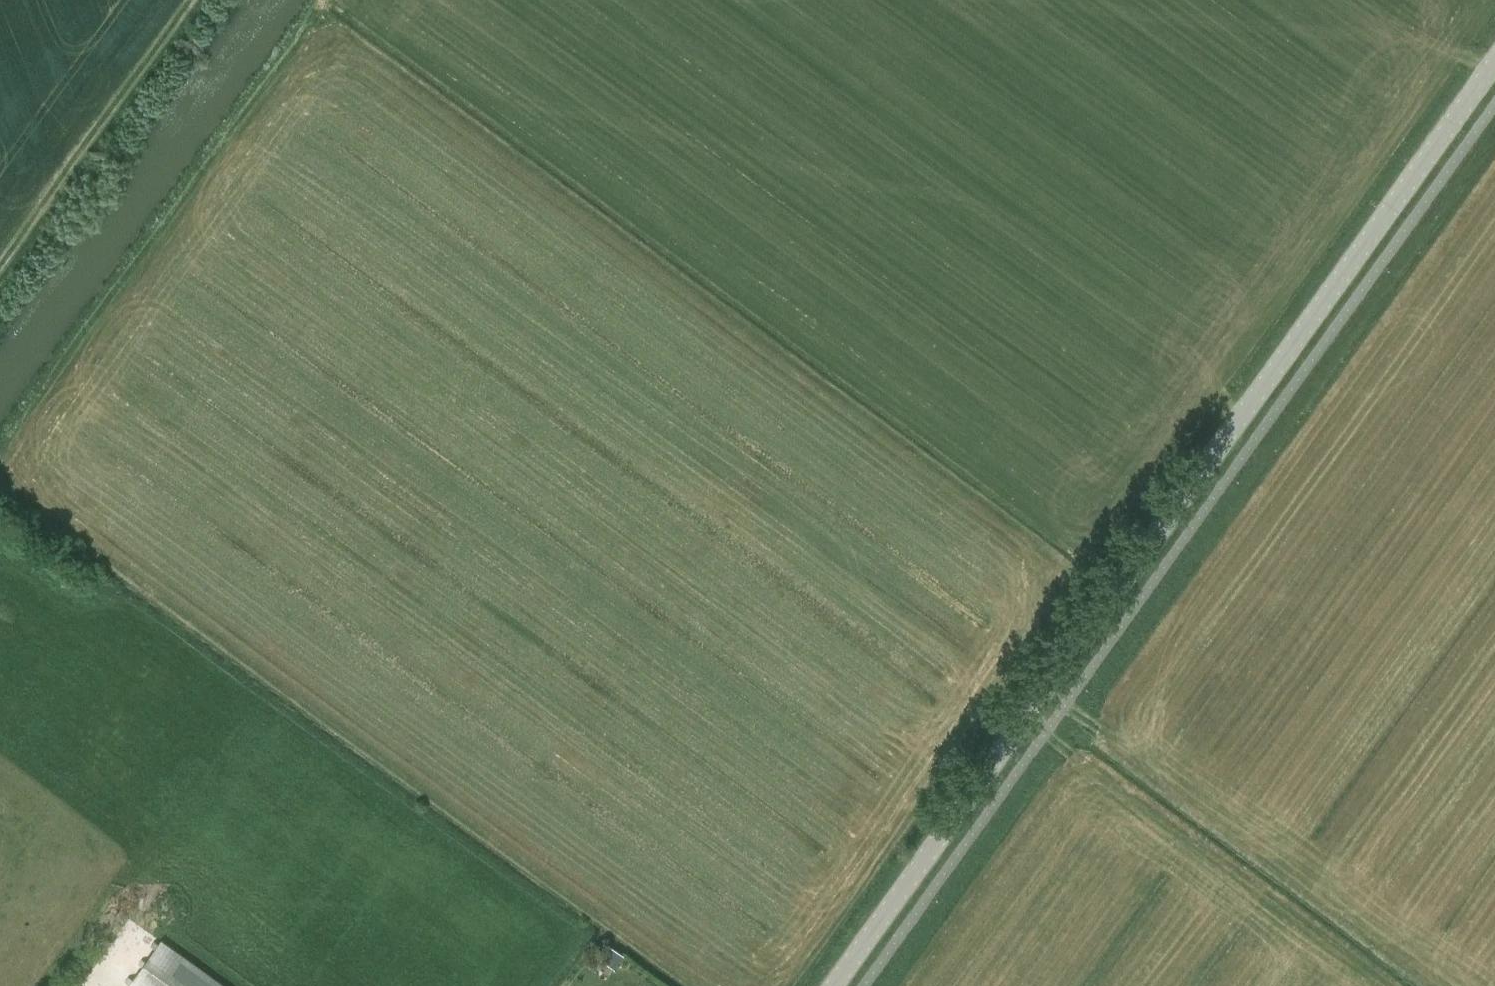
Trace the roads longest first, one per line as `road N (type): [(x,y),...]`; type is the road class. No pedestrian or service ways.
road 1 (tertiary): [(833,985),(1494,64)]
road 2 (track): [(0,446),(320,0)]
road 3 (track): [(0,269),(193,0)]

